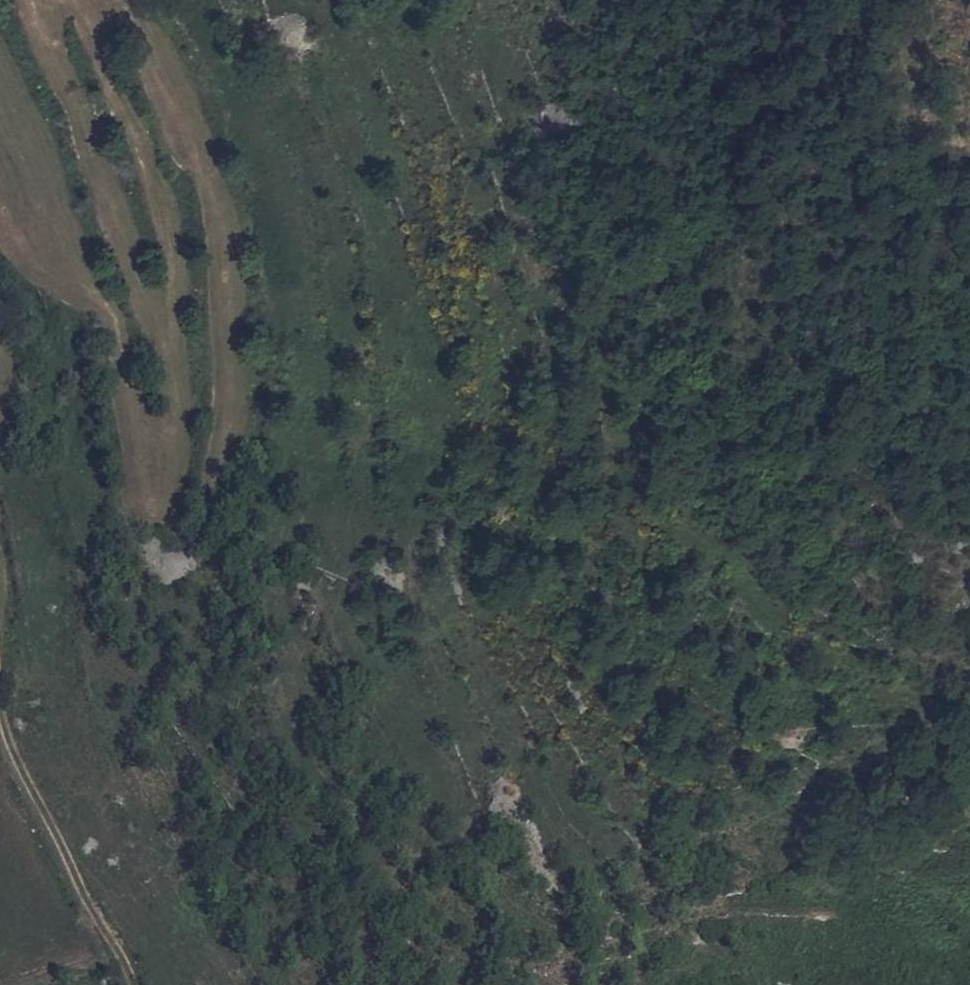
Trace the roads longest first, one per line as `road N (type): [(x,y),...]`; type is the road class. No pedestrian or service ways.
road 1 (track): [(0,689),(16,761),(135,984)]

